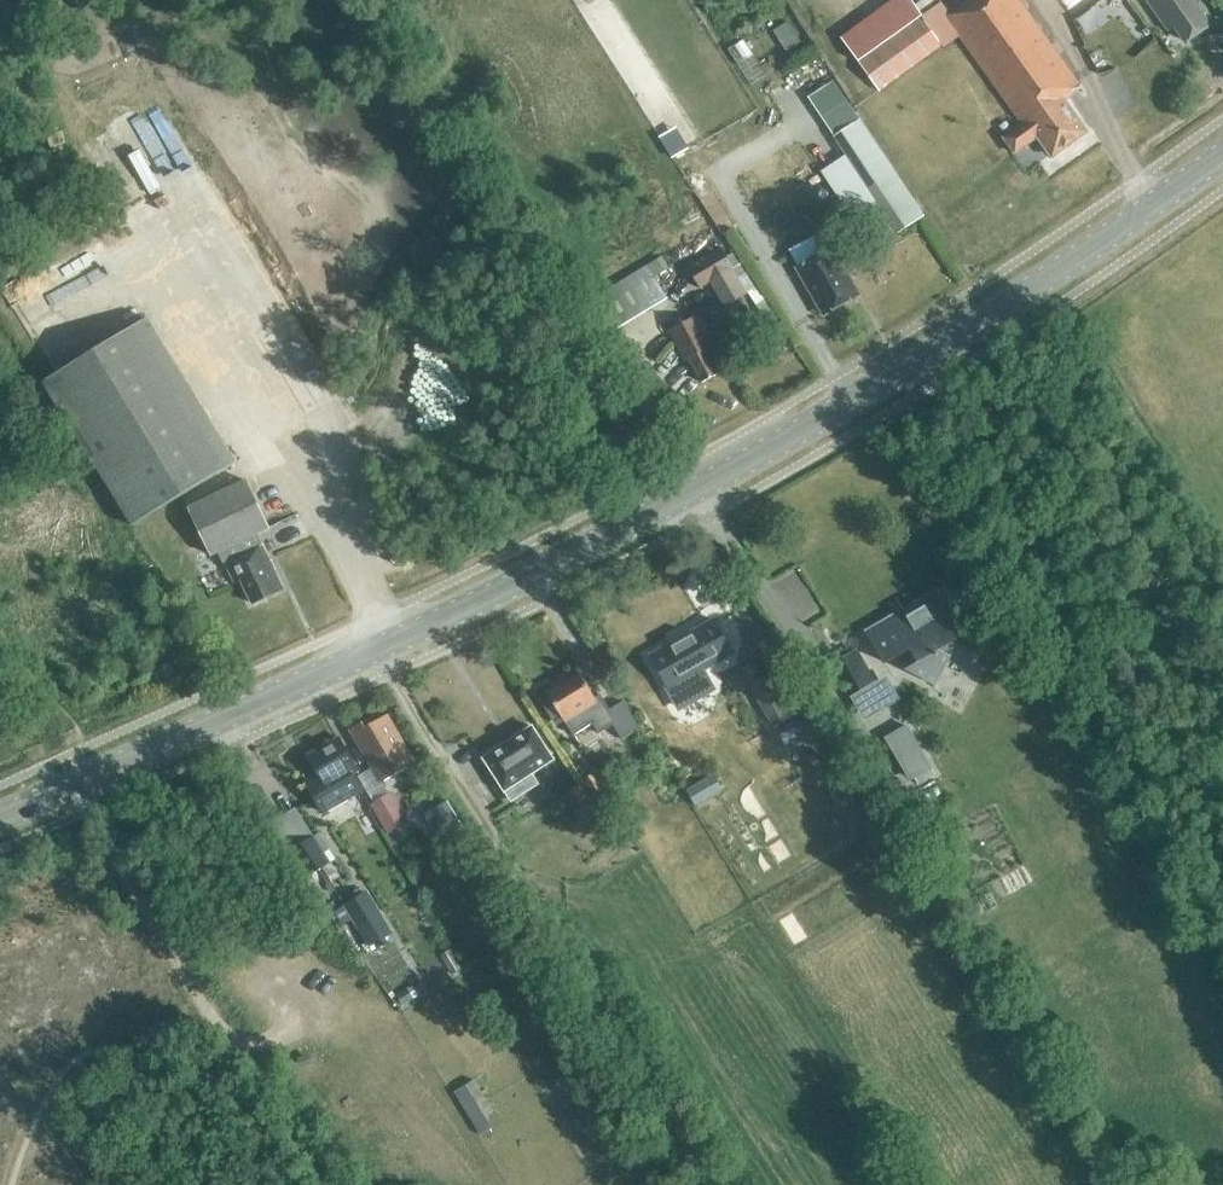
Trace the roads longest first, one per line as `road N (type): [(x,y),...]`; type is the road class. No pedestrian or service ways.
road 1 (primary): [(0,817),(471,605),(682,497),(909,366),(1222,154)]
road 2 (track): [(483,816),(713,1184)]
road 3 (track): [(88,810),(262,1081)]

